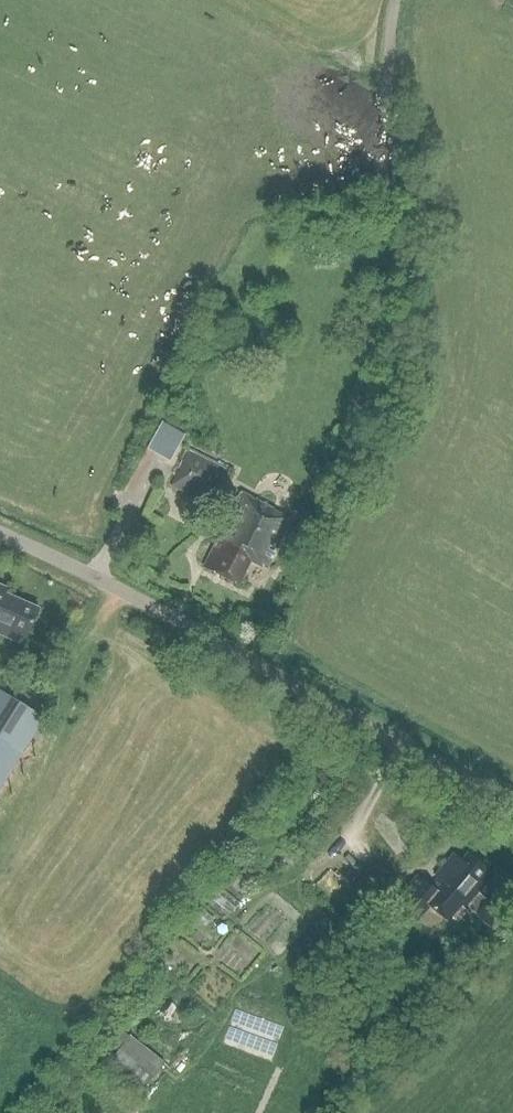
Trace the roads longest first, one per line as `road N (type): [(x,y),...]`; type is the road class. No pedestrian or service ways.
road 1 (residential): [(512,813),(173,616),(0,536)]
road 2 (track): [(398,0),(386,87),(388,144)]

